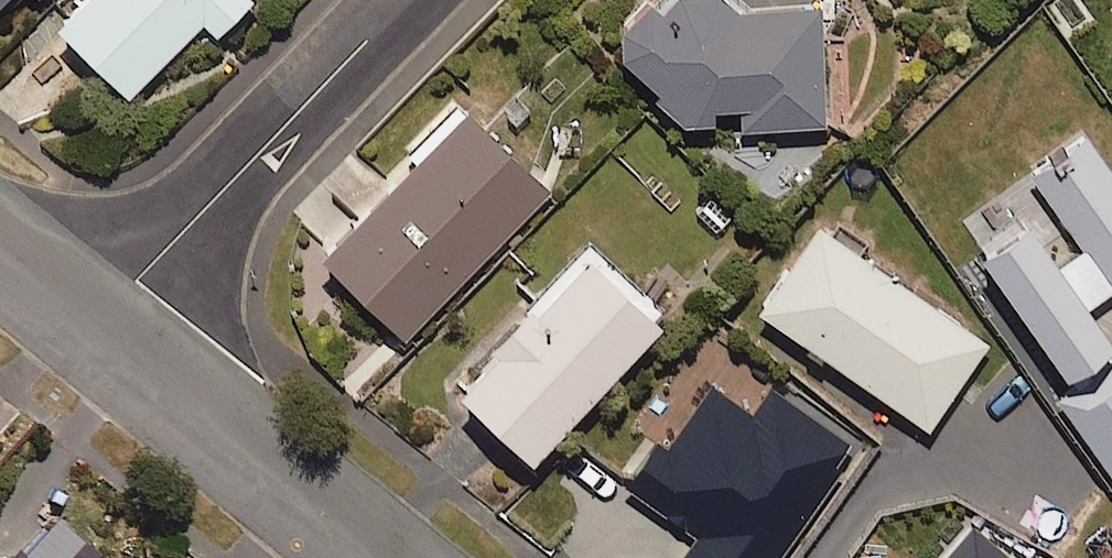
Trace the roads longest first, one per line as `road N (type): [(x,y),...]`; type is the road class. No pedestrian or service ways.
road 1 (residential): [(87,329),(407,0)]
road 2 (tertiary): [(87,329),(372,557)]

